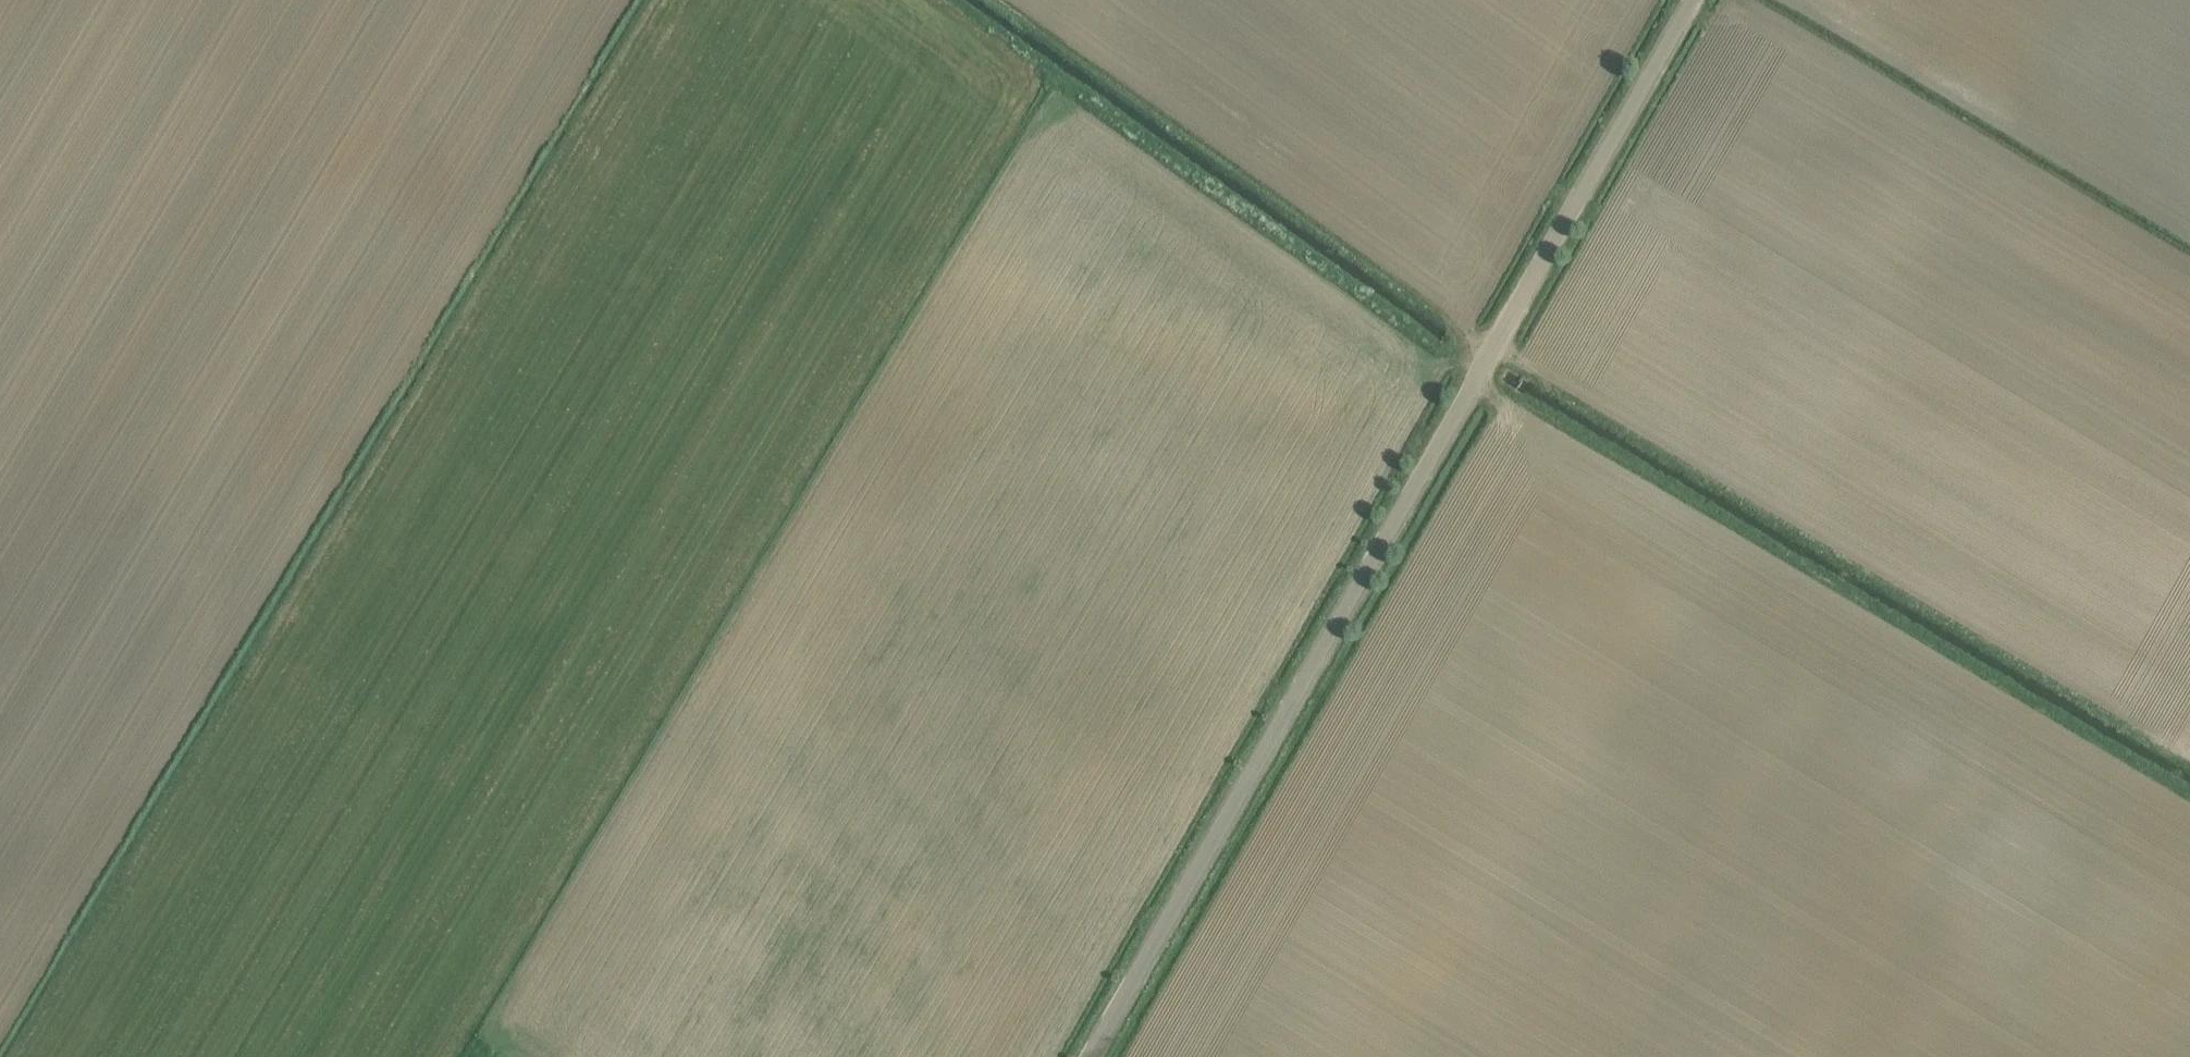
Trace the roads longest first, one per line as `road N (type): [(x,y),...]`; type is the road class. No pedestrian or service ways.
road 1 (unclassified): [(1091,1056),(1693,0)]

